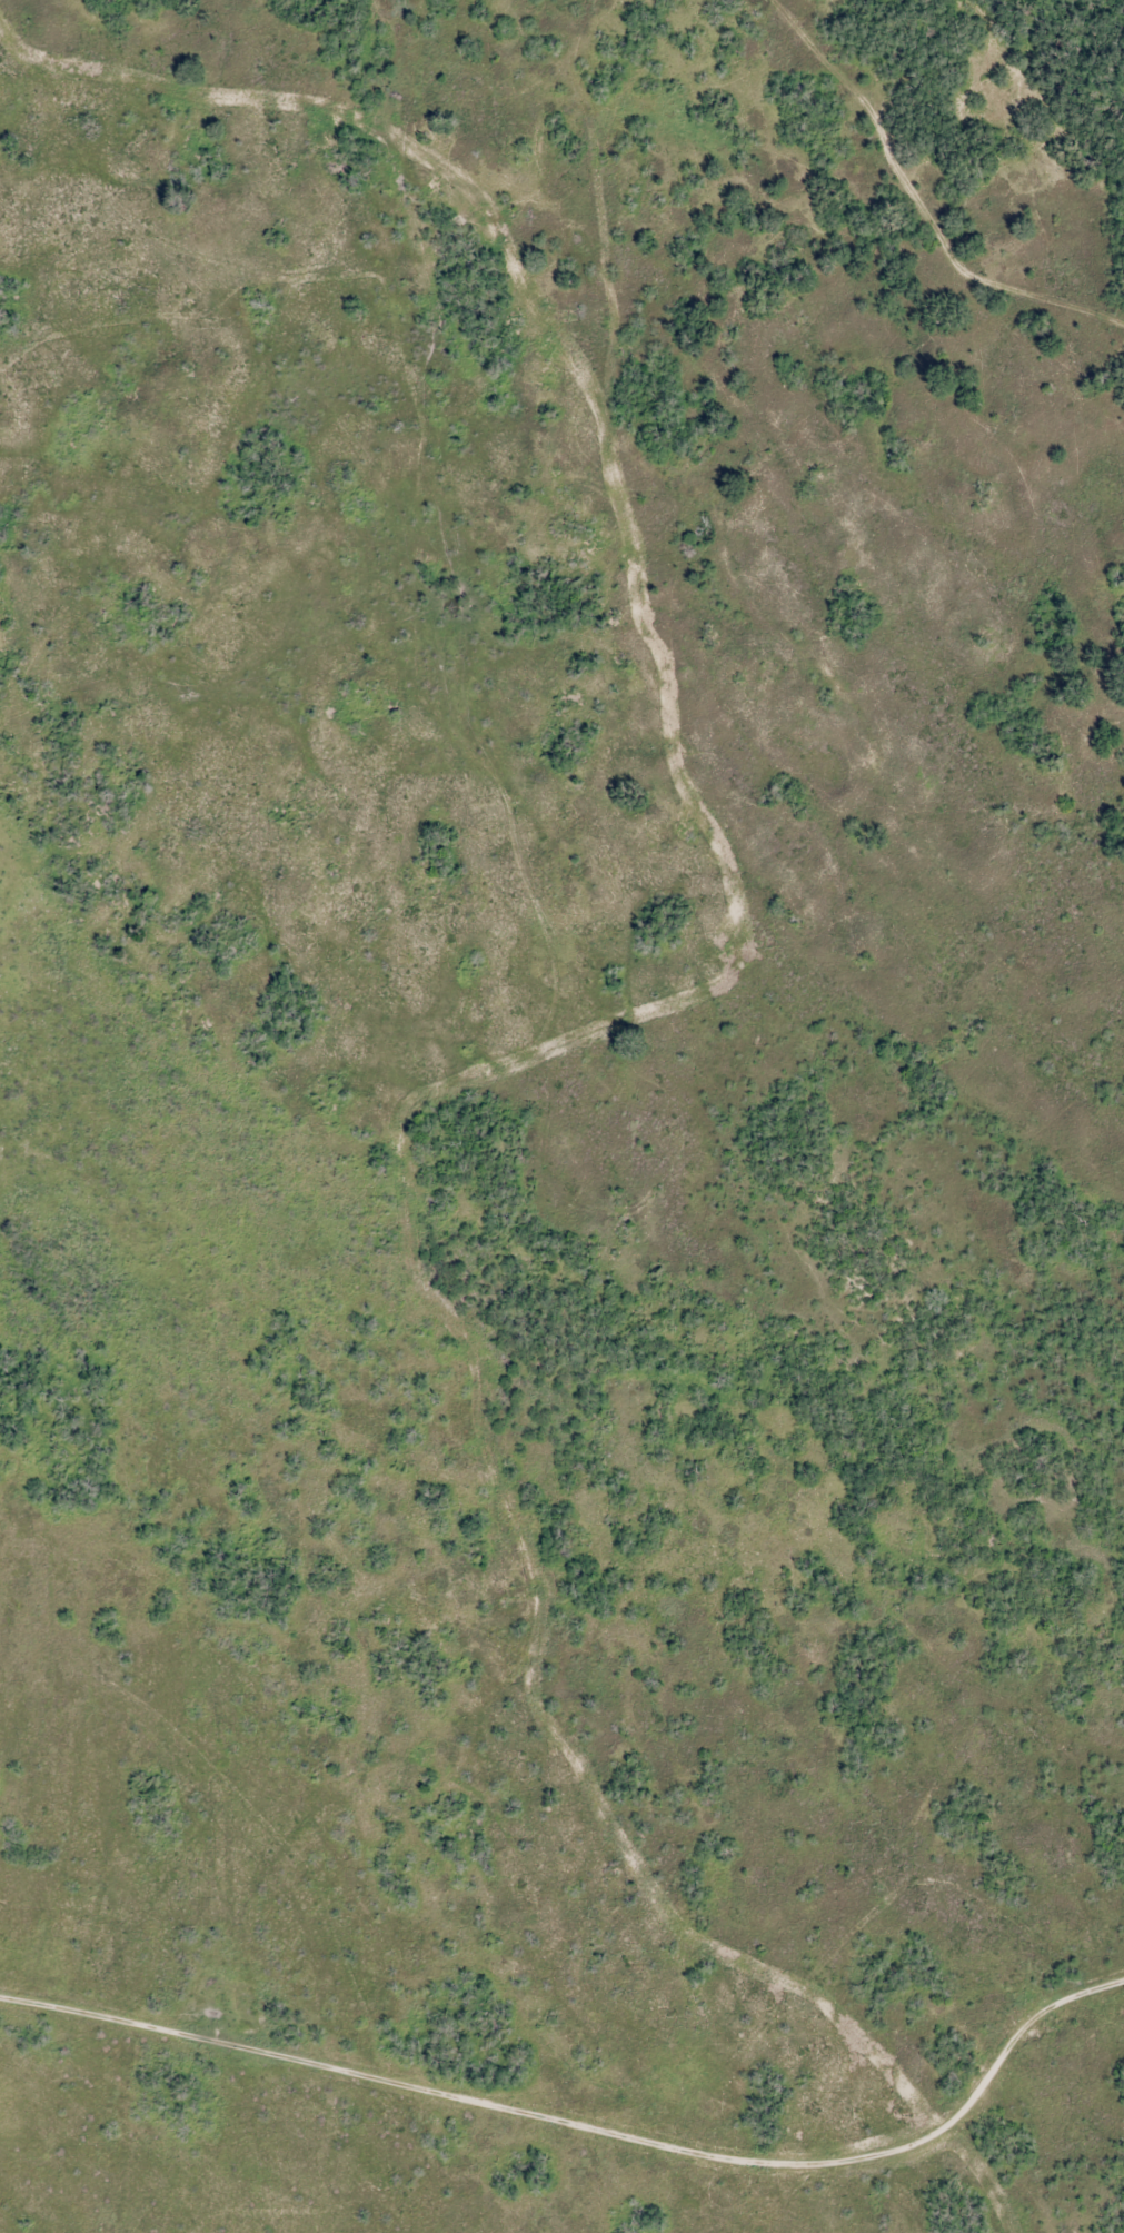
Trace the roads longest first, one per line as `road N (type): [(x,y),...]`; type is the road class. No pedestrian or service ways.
road 1 (residential): [(0,1972),(82,1983),(400,2057),(835,2191),(931,2158),(1036,1994),(1090,1967),(1123,1964)]

